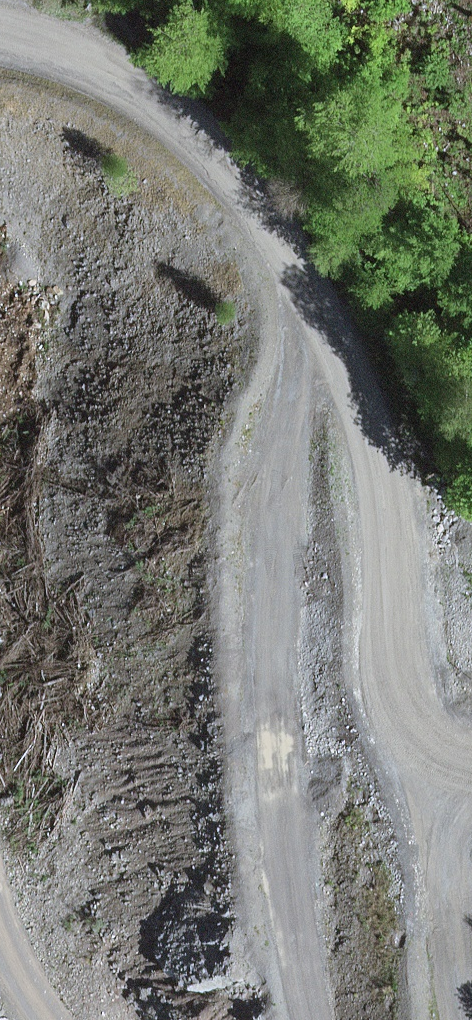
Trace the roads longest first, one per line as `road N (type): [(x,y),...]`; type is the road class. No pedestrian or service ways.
road 1 (track): [(0,28),(26,30),(135,84),(250,197),(319,291),(377,437),(434,747),(461,1019)]
road 2 (track): [(299,1019),(281,801),(281,521),(319,291)]

